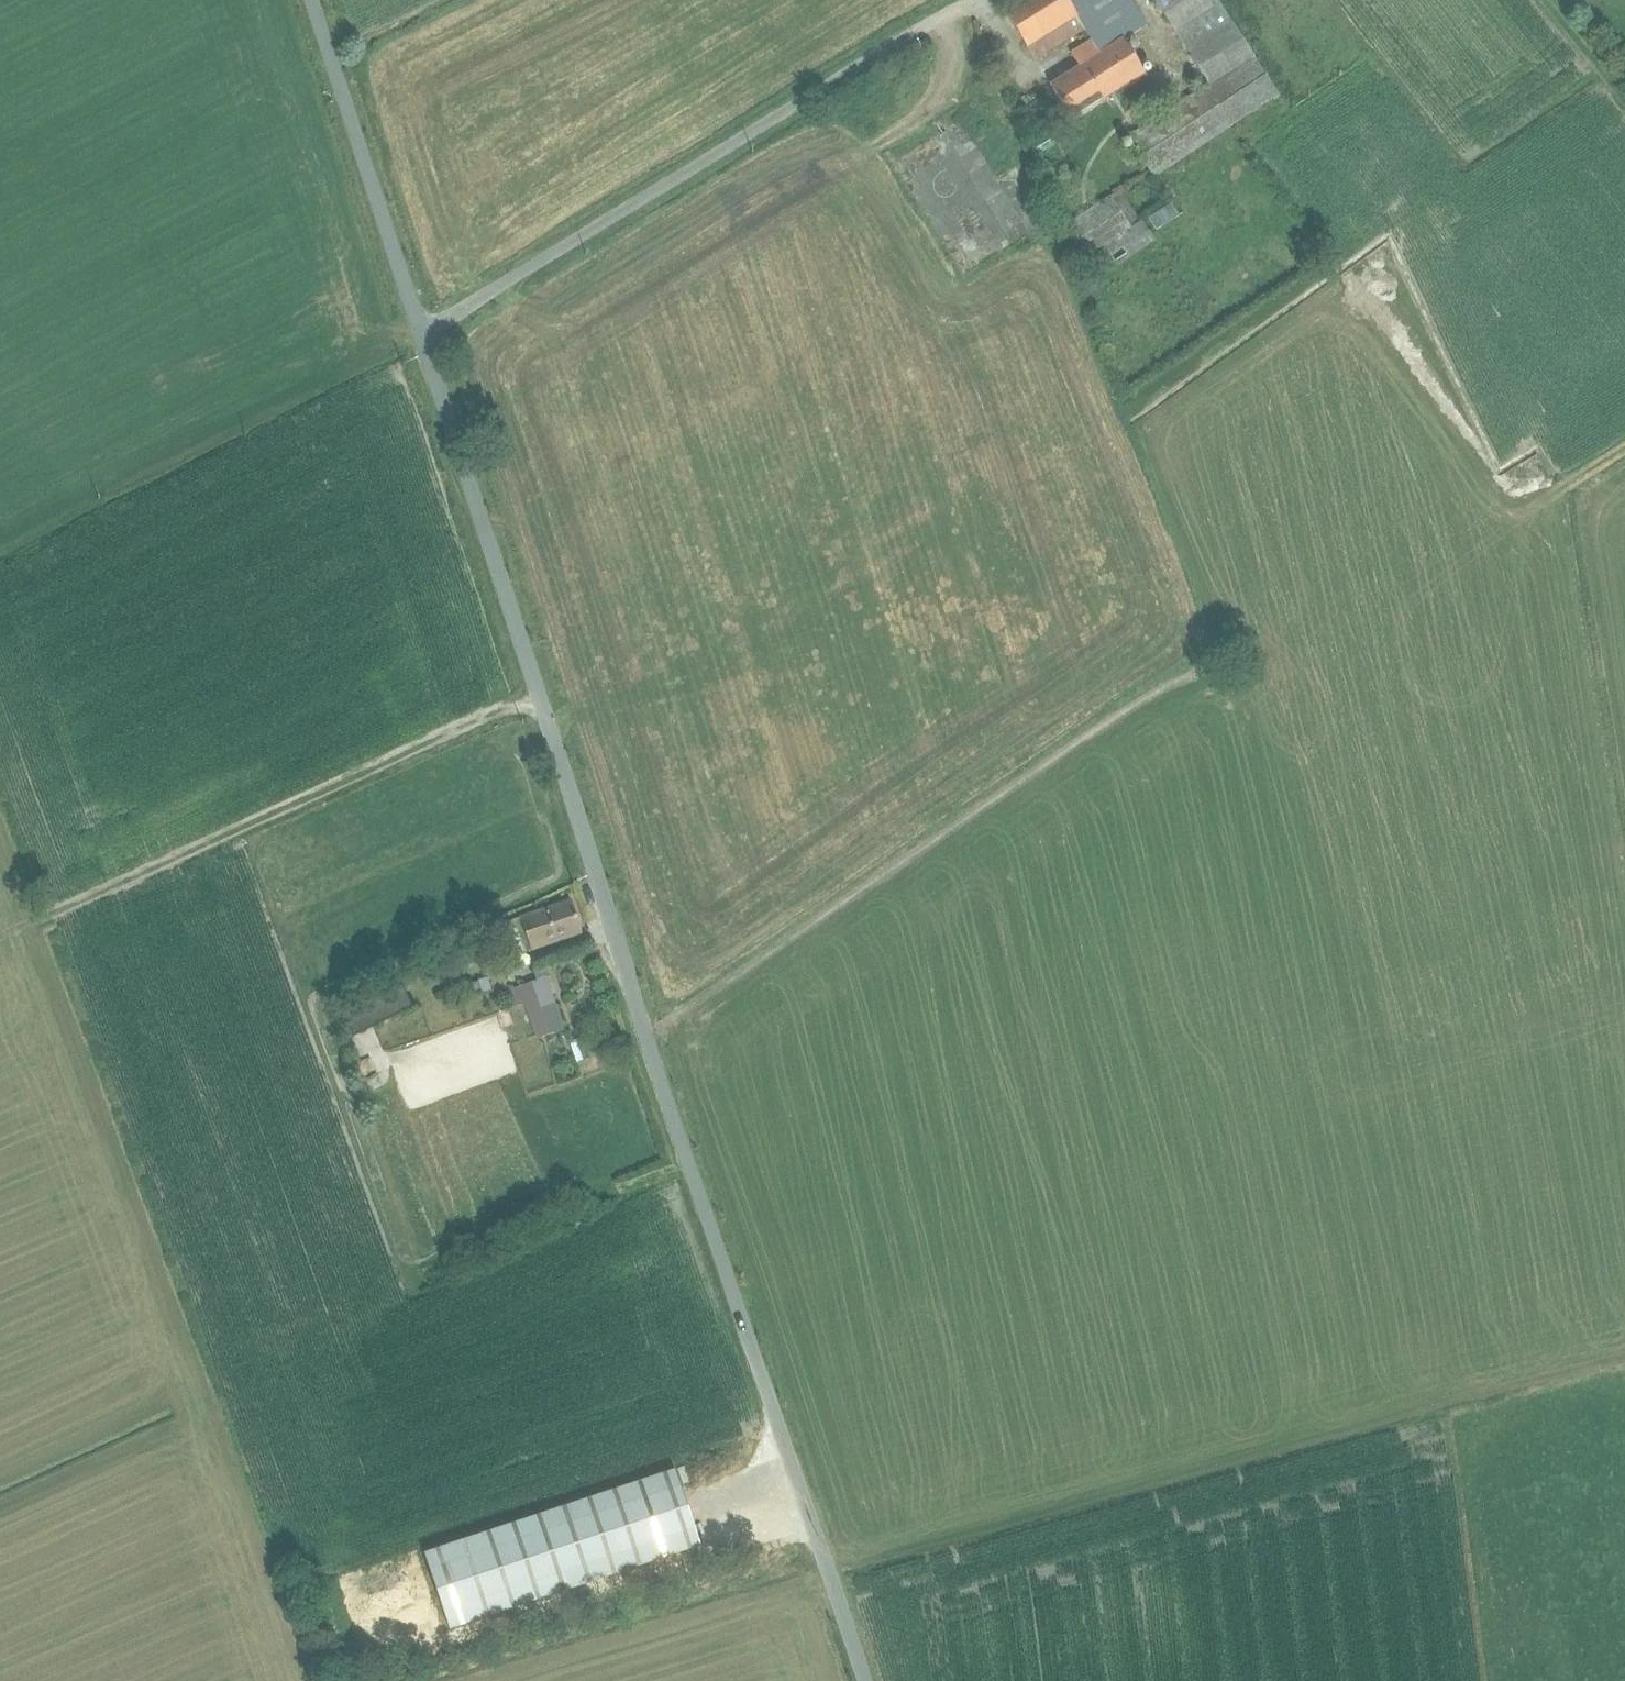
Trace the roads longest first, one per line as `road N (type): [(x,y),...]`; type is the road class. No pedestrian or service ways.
road 1 (unclassified): [(865,1680),(421,334)]
road 2 (unclassified): [(421,334),(963,0)]
road 3 (track): [(0,933),(541,691)]
road 4 (unclassified): [(421,334),(314,0)]
road 5 (track): [(1550,0),(1624,99)]

